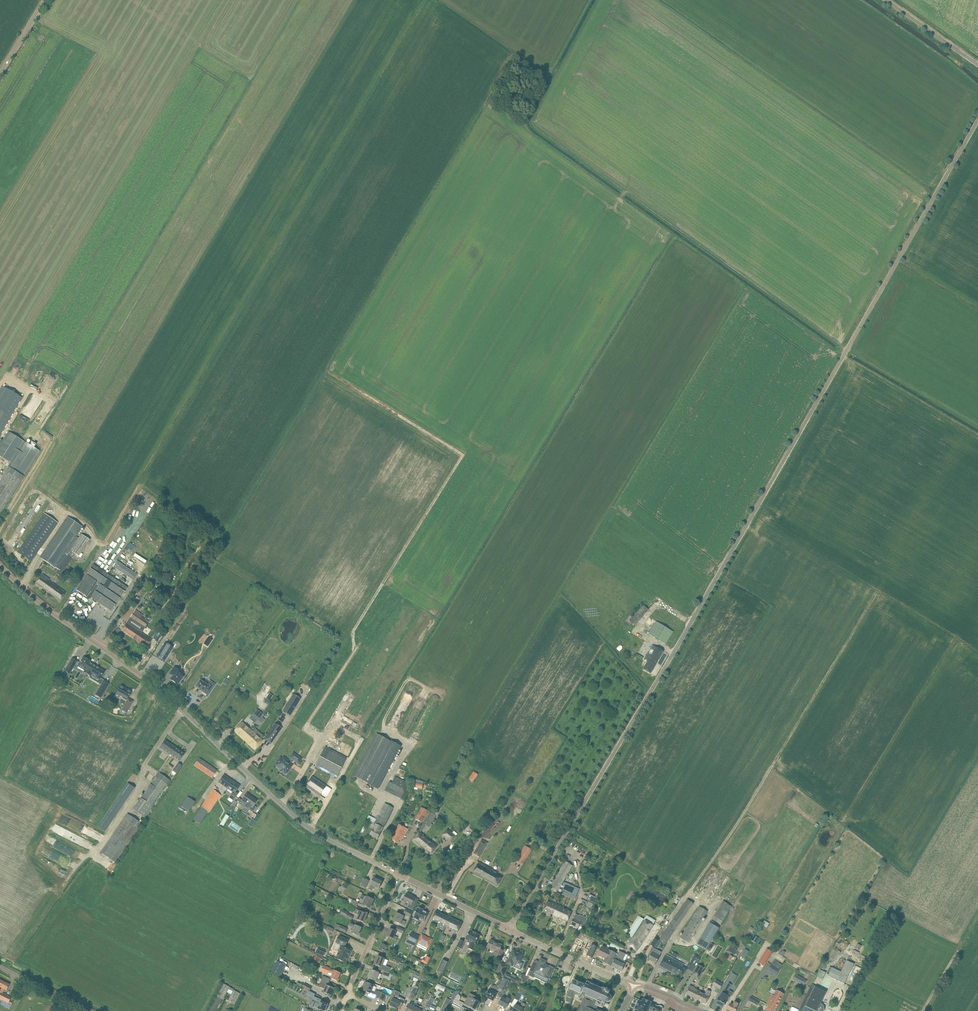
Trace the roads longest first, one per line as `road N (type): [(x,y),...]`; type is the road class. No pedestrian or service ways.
road 1 (unclassified): [(509,930),(977,122)]
road 2 (tertiary): [(400,874),(297,819),(164,691),(0,567)]
road 3 (tertiary): [(634,985),(509,930)]
road 4 (tertiary): [(347,994),(400,874)]
road 5 (tertiary): [(509,930),(400,874)]

